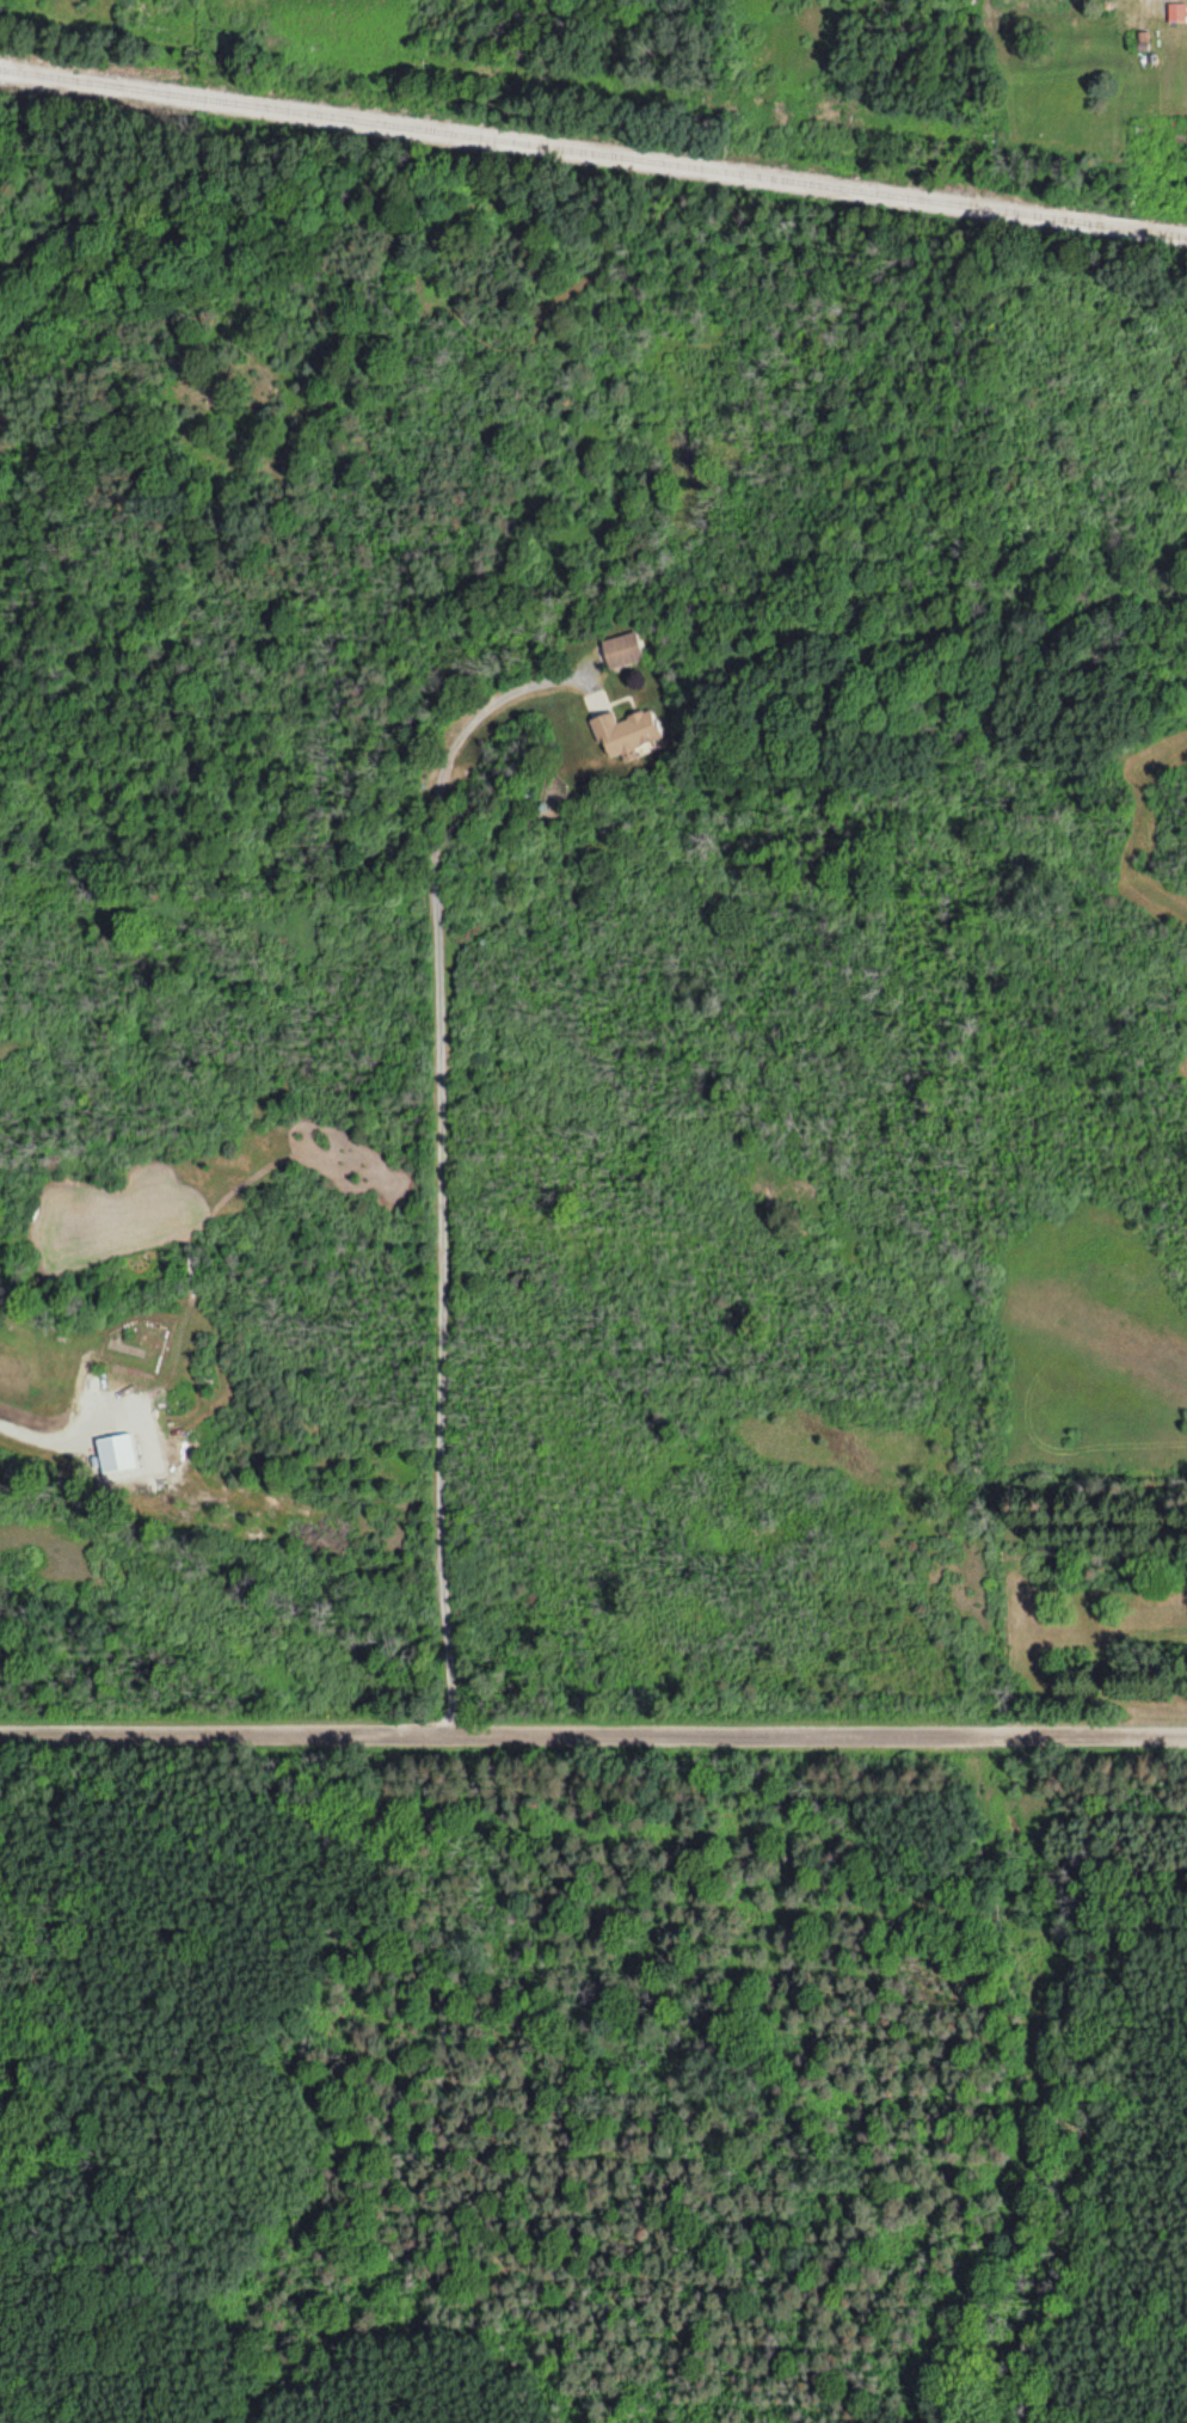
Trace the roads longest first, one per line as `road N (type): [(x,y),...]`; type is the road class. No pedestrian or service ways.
road 1 (residential): [(0,1733),(1186,1735)]

